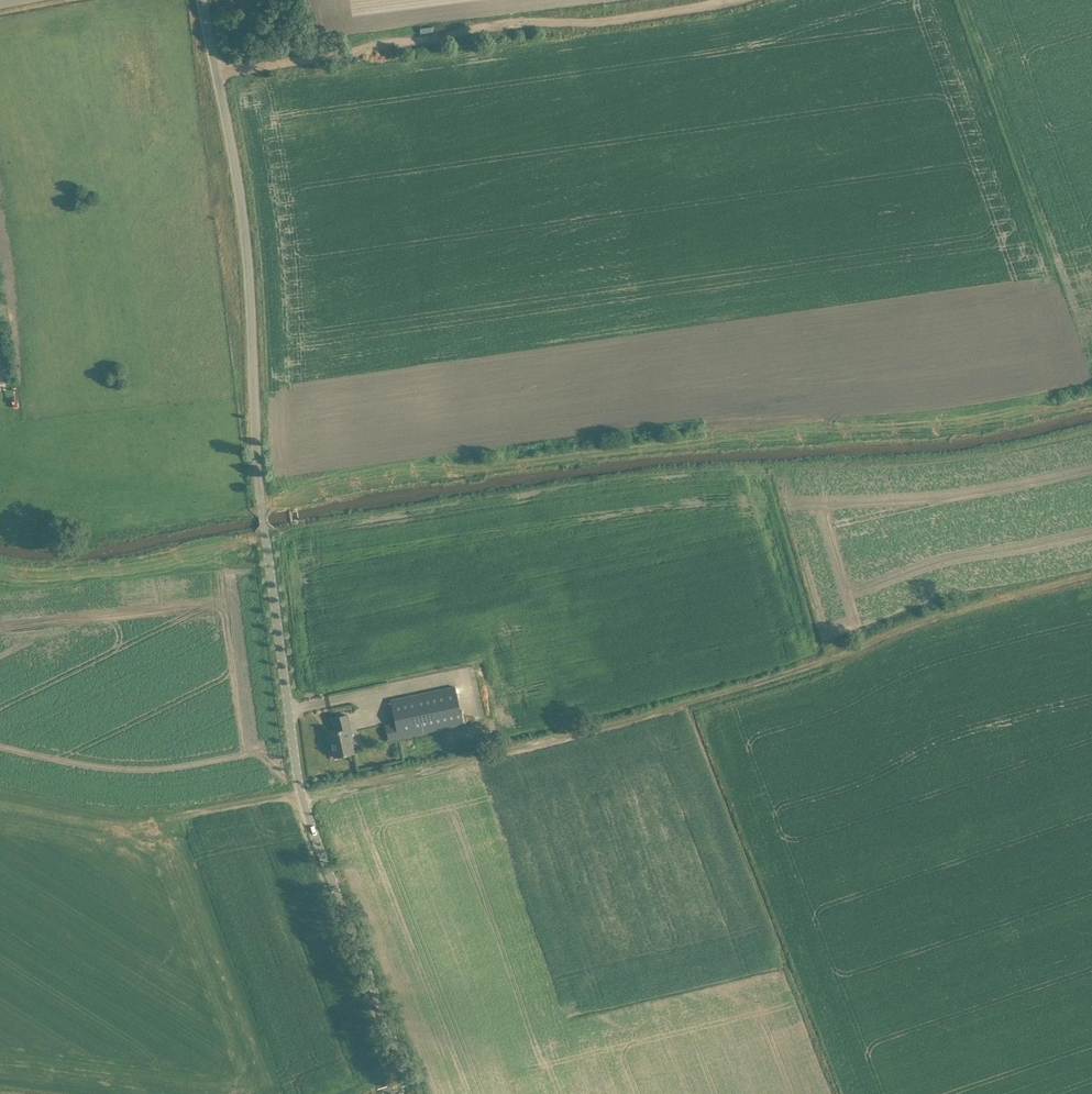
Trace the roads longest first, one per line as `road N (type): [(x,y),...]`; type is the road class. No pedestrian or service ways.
road 1 (unclassified): [(418,1093),(296,762),(259,483),(239,182),(207,0)]
road 2 (track): [(302,785),(514,745),(730,689),(827,658),(932,609),(1091,575)]
road 3 (track): [(221,75),(710,0)]

